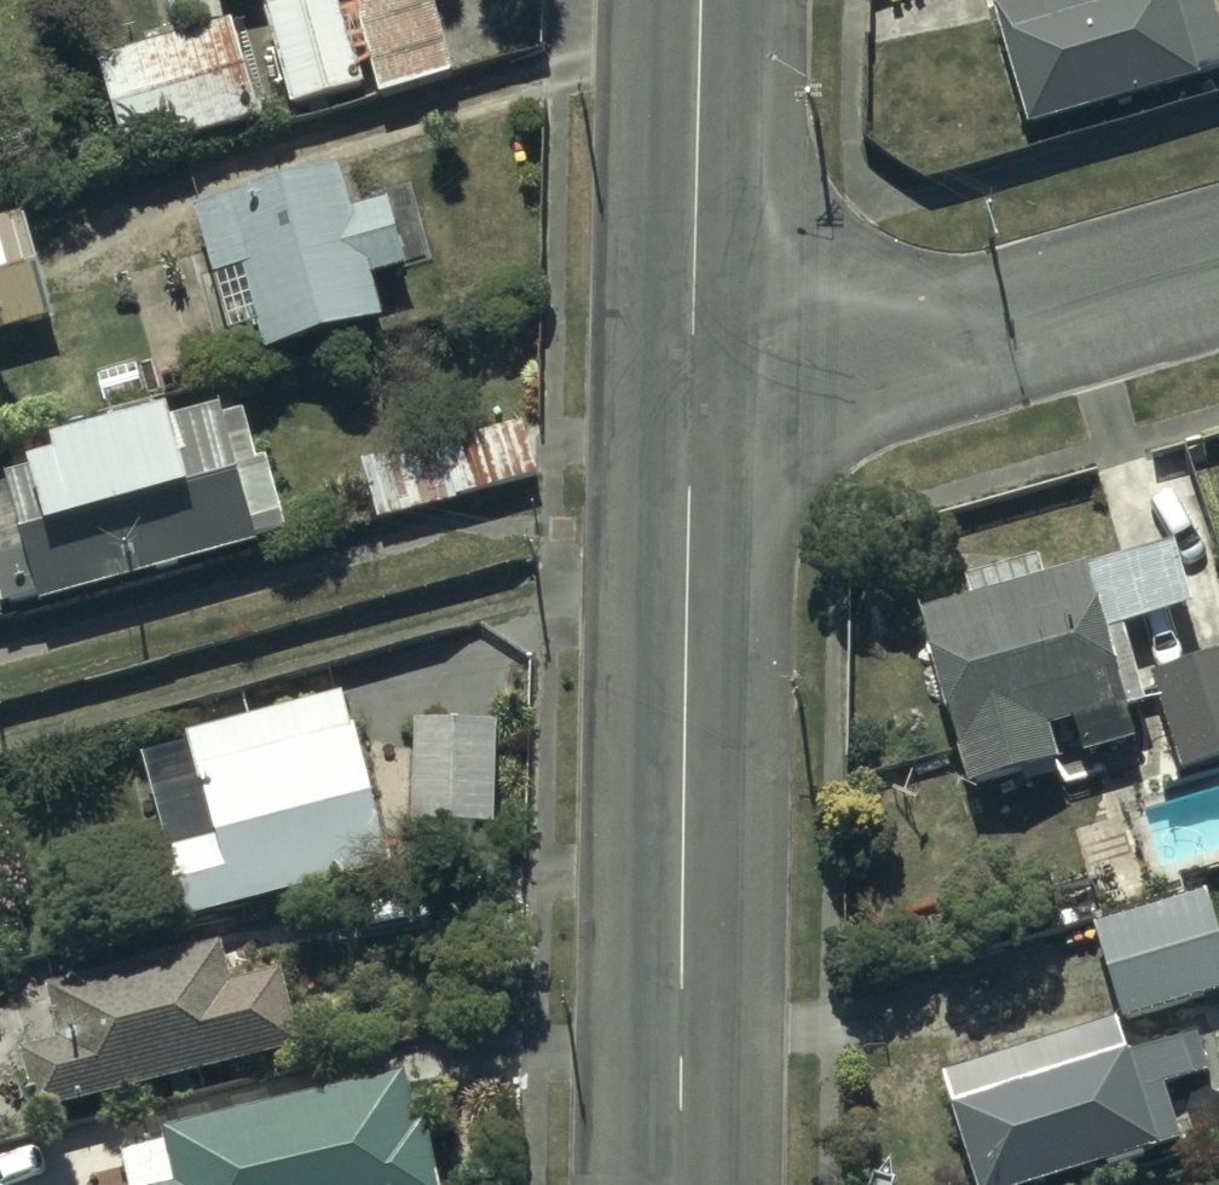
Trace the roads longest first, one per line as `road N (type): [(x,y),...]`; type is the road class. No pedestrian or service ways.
road 1 (tertiary): [(690,430),(685,1184)]
road 2 (residential): [(1218,271),(690,430)]
road 3 (tertiary): [(704,0),(690,430)]

